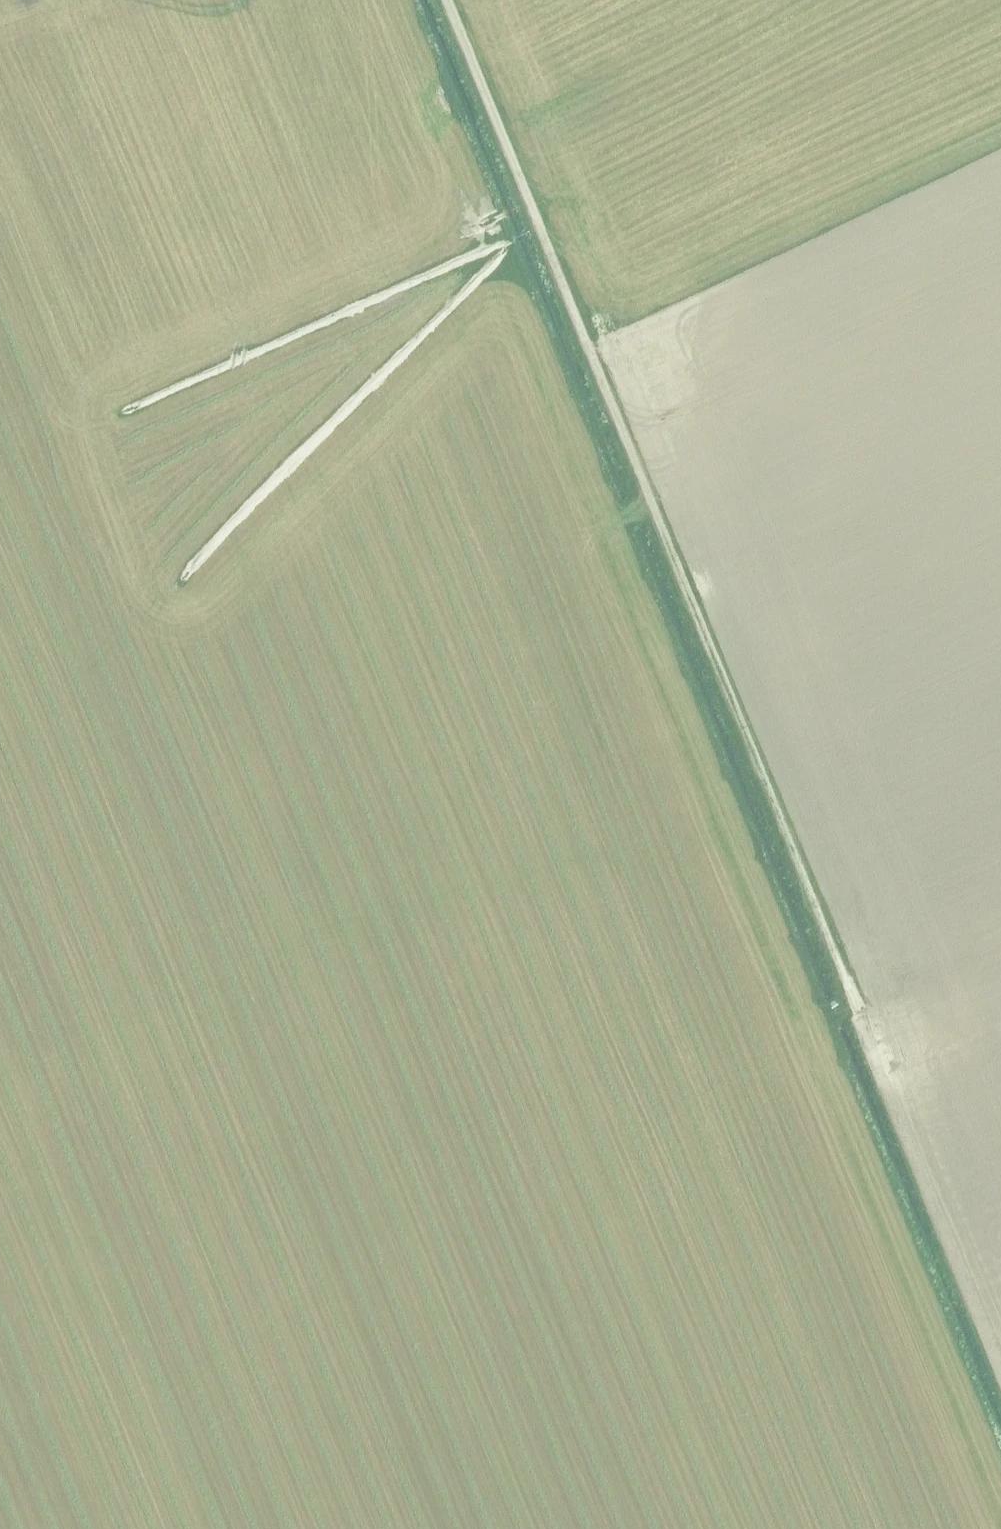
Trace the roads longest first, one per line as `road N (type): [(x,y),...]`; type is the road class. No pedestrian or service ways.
road 1 (unclassified): [(859,1009),(449,0)]

